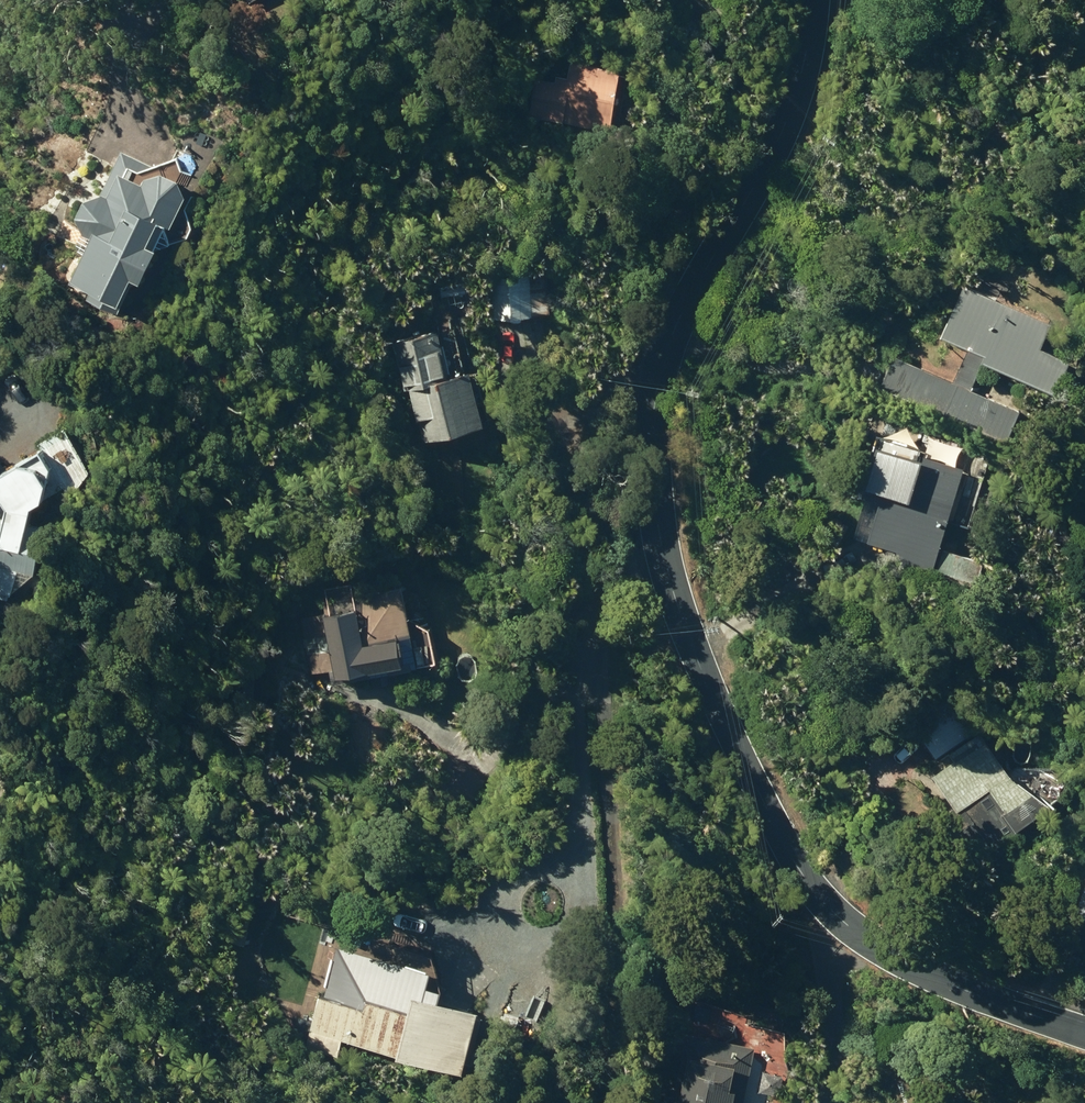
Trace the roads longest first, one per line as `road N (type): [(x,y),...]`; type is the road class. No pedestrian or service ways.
road 1 (residential): [(1084,1032),(945,981),(834,910),(783,840),(719,699),(667,556),(652,437),(659,369),(781,132),(807,53),(811,0)]

